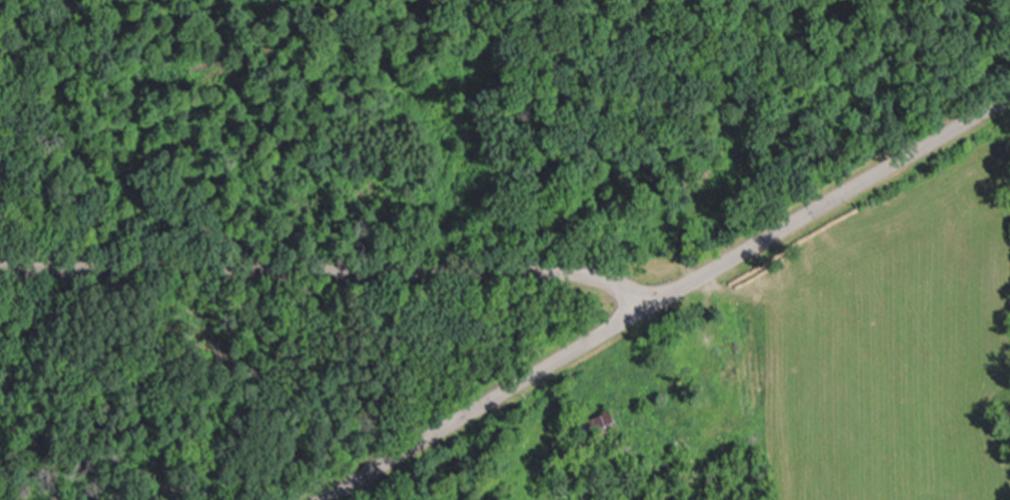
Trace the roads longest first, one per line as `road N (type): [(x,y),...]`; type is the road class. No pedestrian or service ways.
road 1 (residential): [(326,499),(1009,99)]
road 2 (residential): [(0,272),(702,278)]

